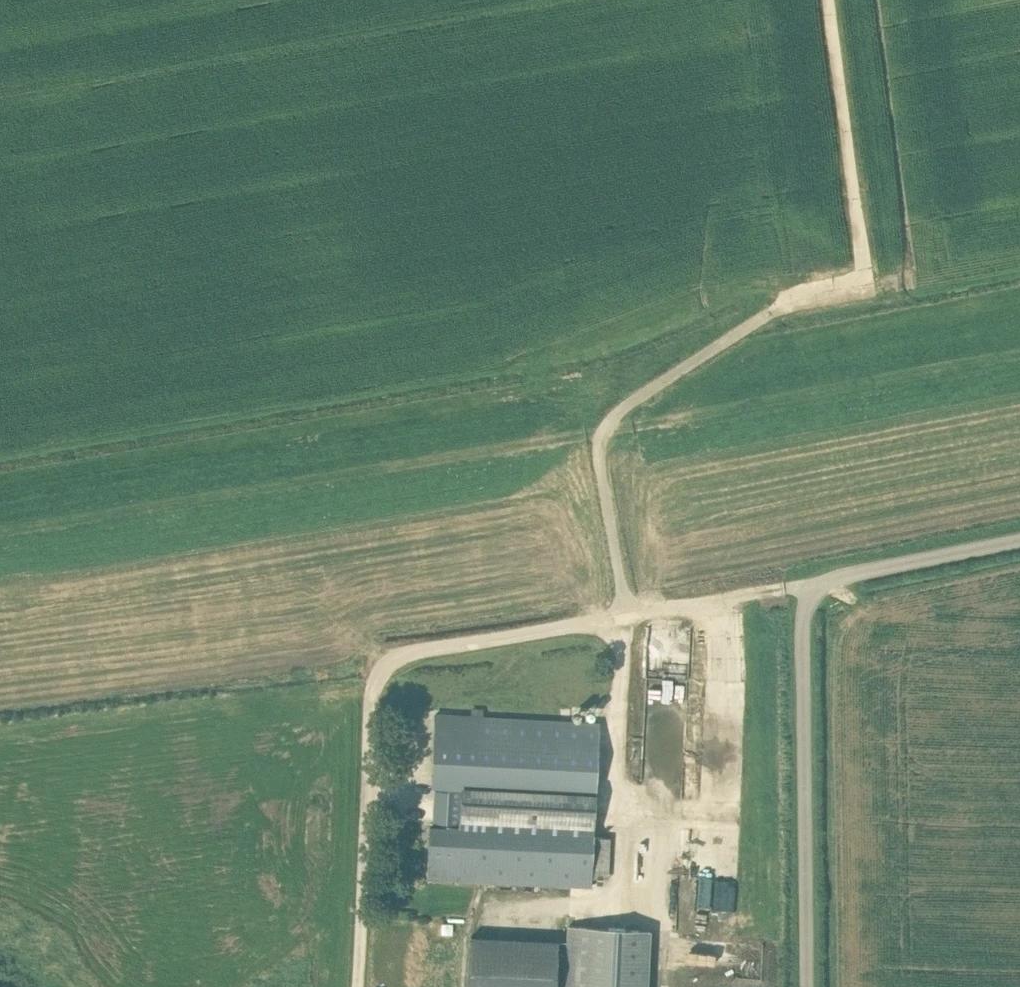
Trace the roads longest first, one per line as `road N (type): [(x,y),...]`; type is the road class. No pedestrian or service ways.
road 1 (track): [(628,617),(599,470),(604,430),(630,405),(794,301),(862,286),(828,0)]
road 2 (unclassified): [(808,986),(809,602),(837,577),(1019,541)]
road 3 (track): [(356,986),(370,705),(382,669),(405,654),(628,617)]
road 4 (track): [(819,586),(628,617)]

